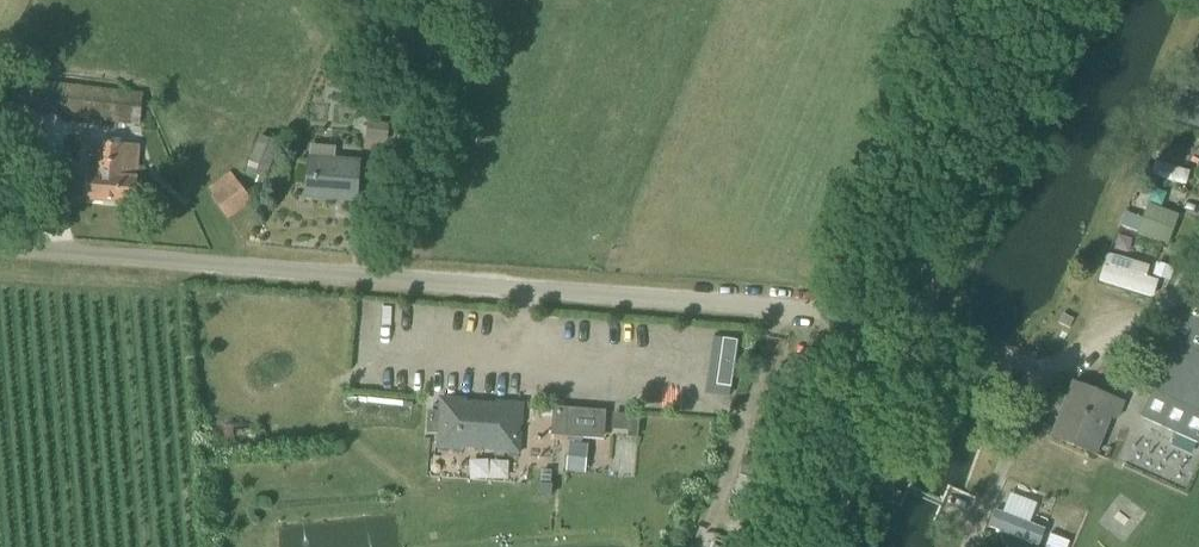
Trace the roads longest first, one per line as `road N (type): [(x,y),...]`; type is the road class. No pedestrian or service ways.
road 1 (unclassified): [(918,326),(845,313),(0,247)]

